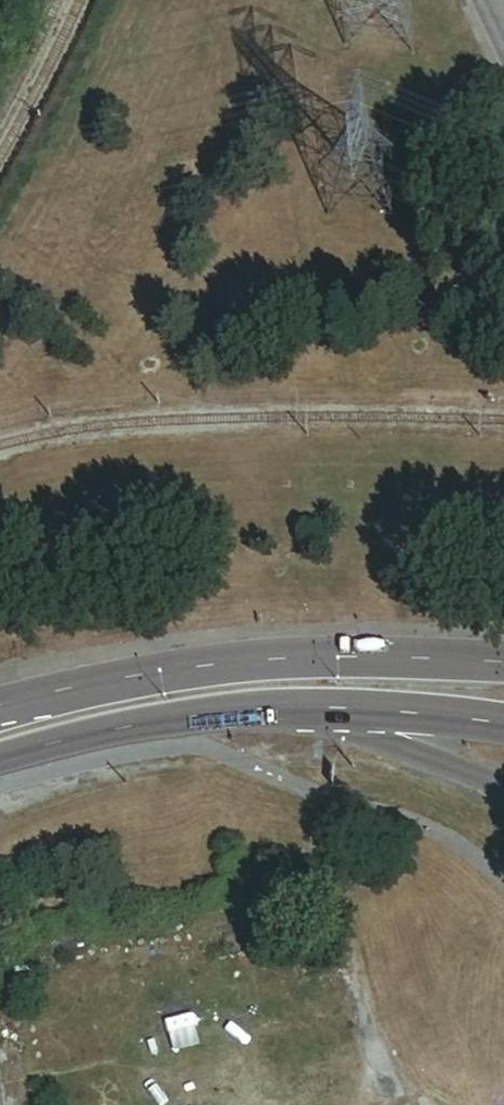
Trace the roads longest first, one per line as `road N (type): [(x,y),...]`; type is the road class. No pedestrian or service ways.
road 1 (secondary): [(503,666),(248,660),(0,708)]
road 2 (secondary): [(0,754),(188,714),(303,708)]
road 3 (tertiary): [(303,708),(503,787)]
road 4 (secondary): [(303,708),(393,705),(503,721)]

